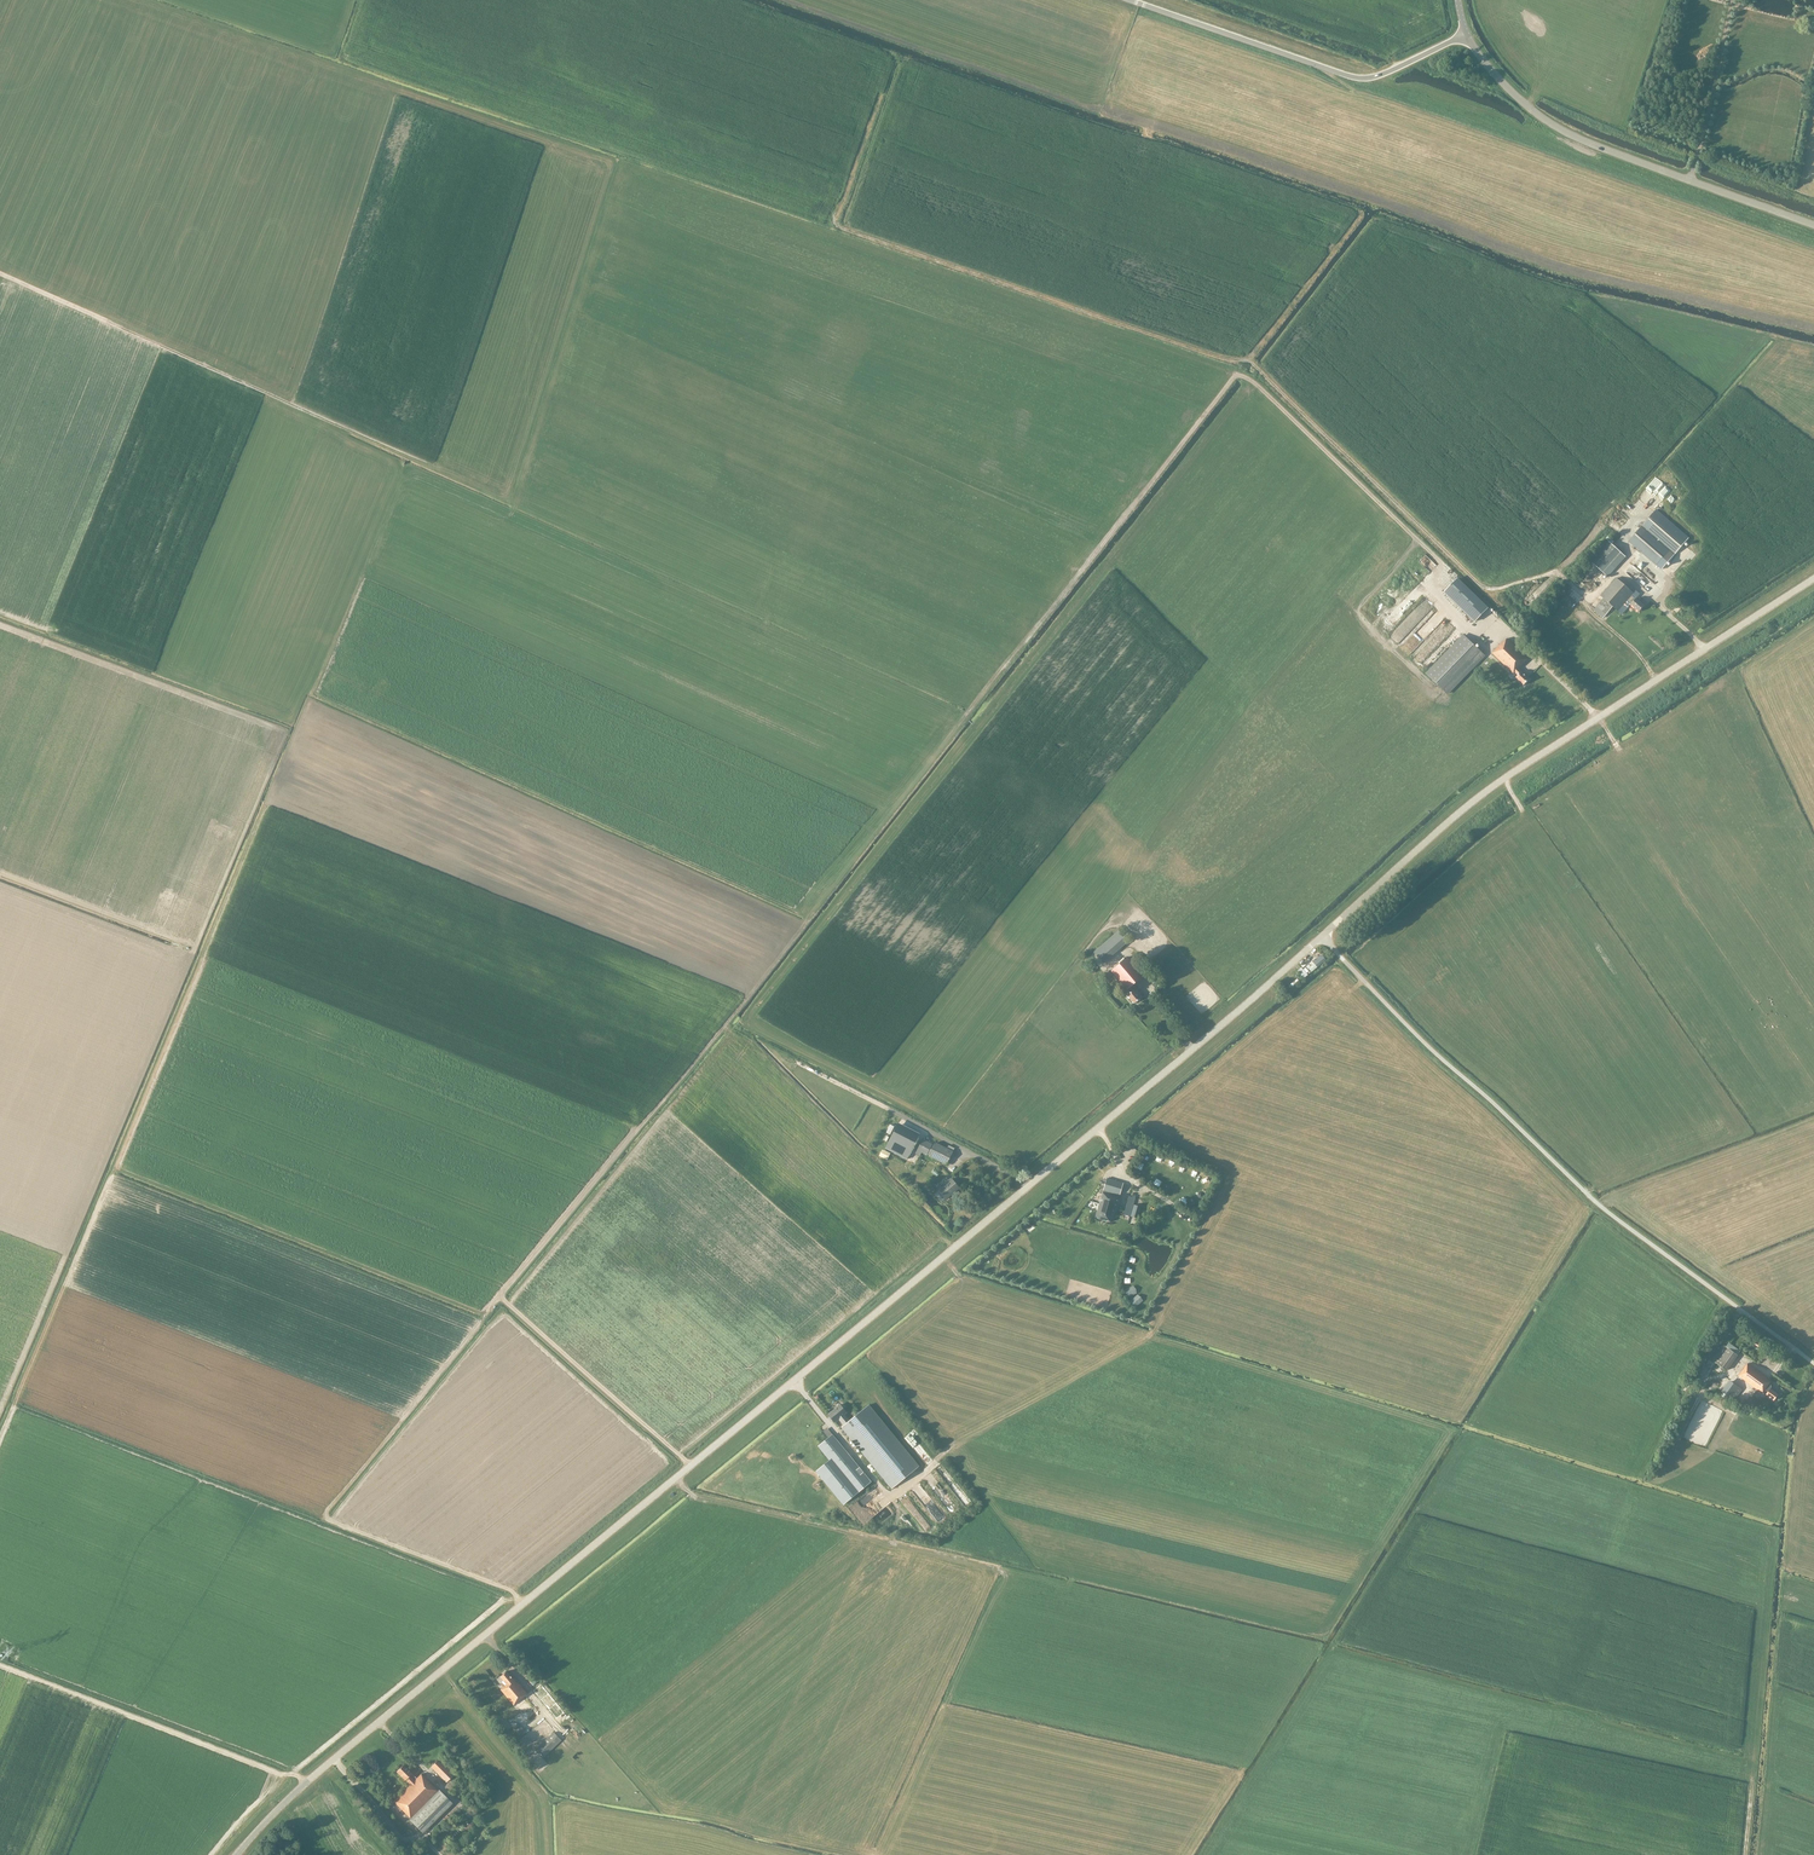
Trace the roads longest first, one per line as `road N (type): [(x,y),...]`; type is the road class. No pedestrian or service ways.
road 1 (tertiary): [(236,1854),(313,1776),(1322,936)]
road 2 (unclassified): [(1813,1364),(1597,1203),(1322,936)]
road 3 (tertiary): [(1322,936),(1493,786),(1813,578)]
road 4 (tertiary): [(1813,224),(1571,135),(1509,90),(1466,34)]
road 5 (unclassified): [(1466,34),(1362,79),(1132,0)]
road 6 (track): [(1691,180),(1733,0)]

